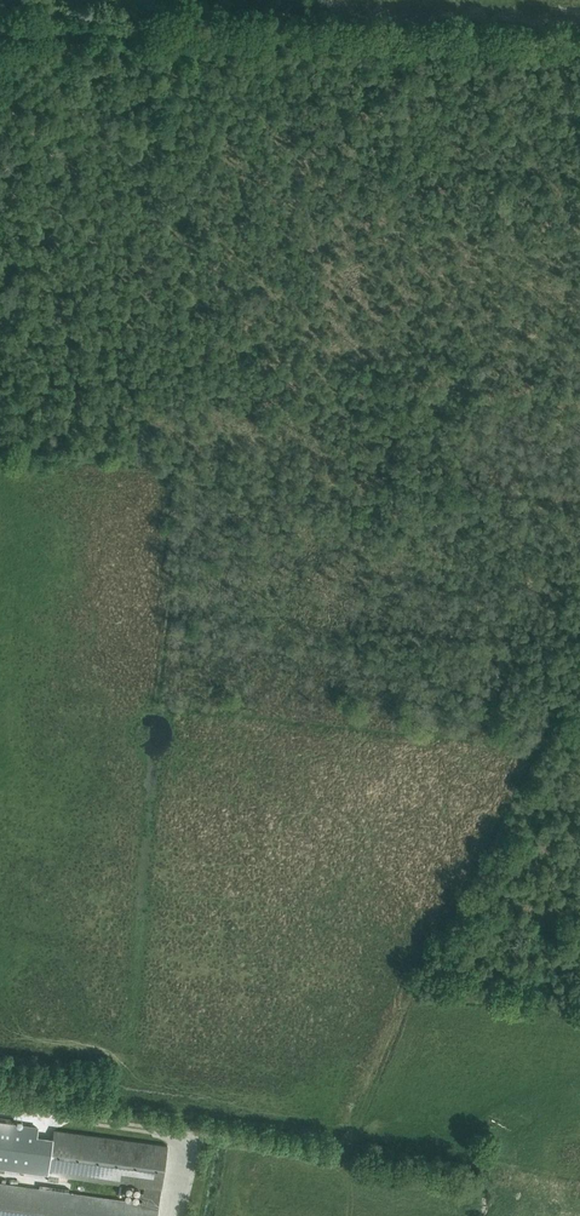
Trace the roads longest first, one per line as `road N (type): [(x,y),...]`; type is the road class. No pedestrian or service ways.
road 1 (track): [(579,44),(0,27)]

